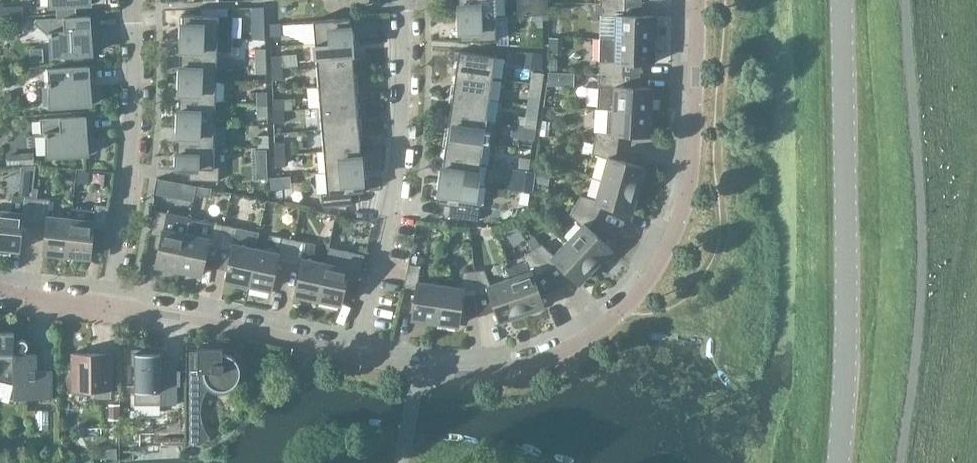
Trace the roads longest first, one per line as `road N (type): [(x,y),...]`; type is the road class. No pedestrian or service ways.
road 1 (residential): [(692,0),(690,186),(645,284),(588,335),(512,368),(448,374),(356,357)]
road 2 (tertiary): [(838,462),(846,354),(840,0)]
road 3 (residential): [(356,357),(394,174),(403,0)]
road 4 (residential): [(104,311),(135,82),(131,0)]
road 5 (residential): [(356,357),(182,317),(104,311)]

